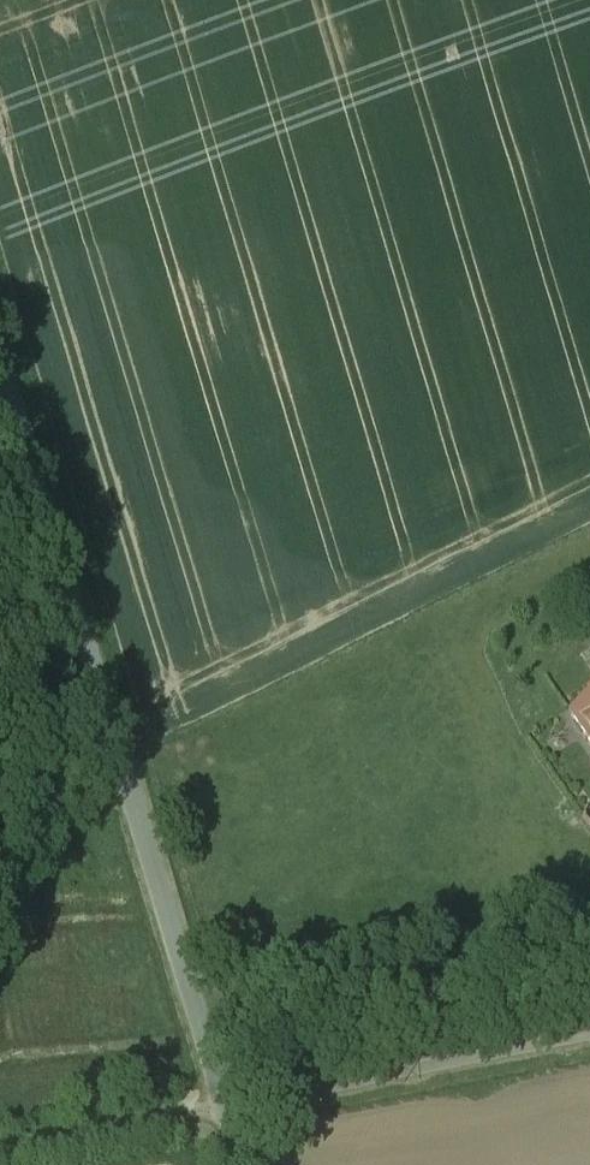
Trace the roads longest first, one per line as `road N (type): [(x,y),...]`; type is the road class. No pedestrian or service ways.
road 1 (unclassified): [(0,352),(249,1164)]
road 2 (track): [(230,1109),(0,1153)]

